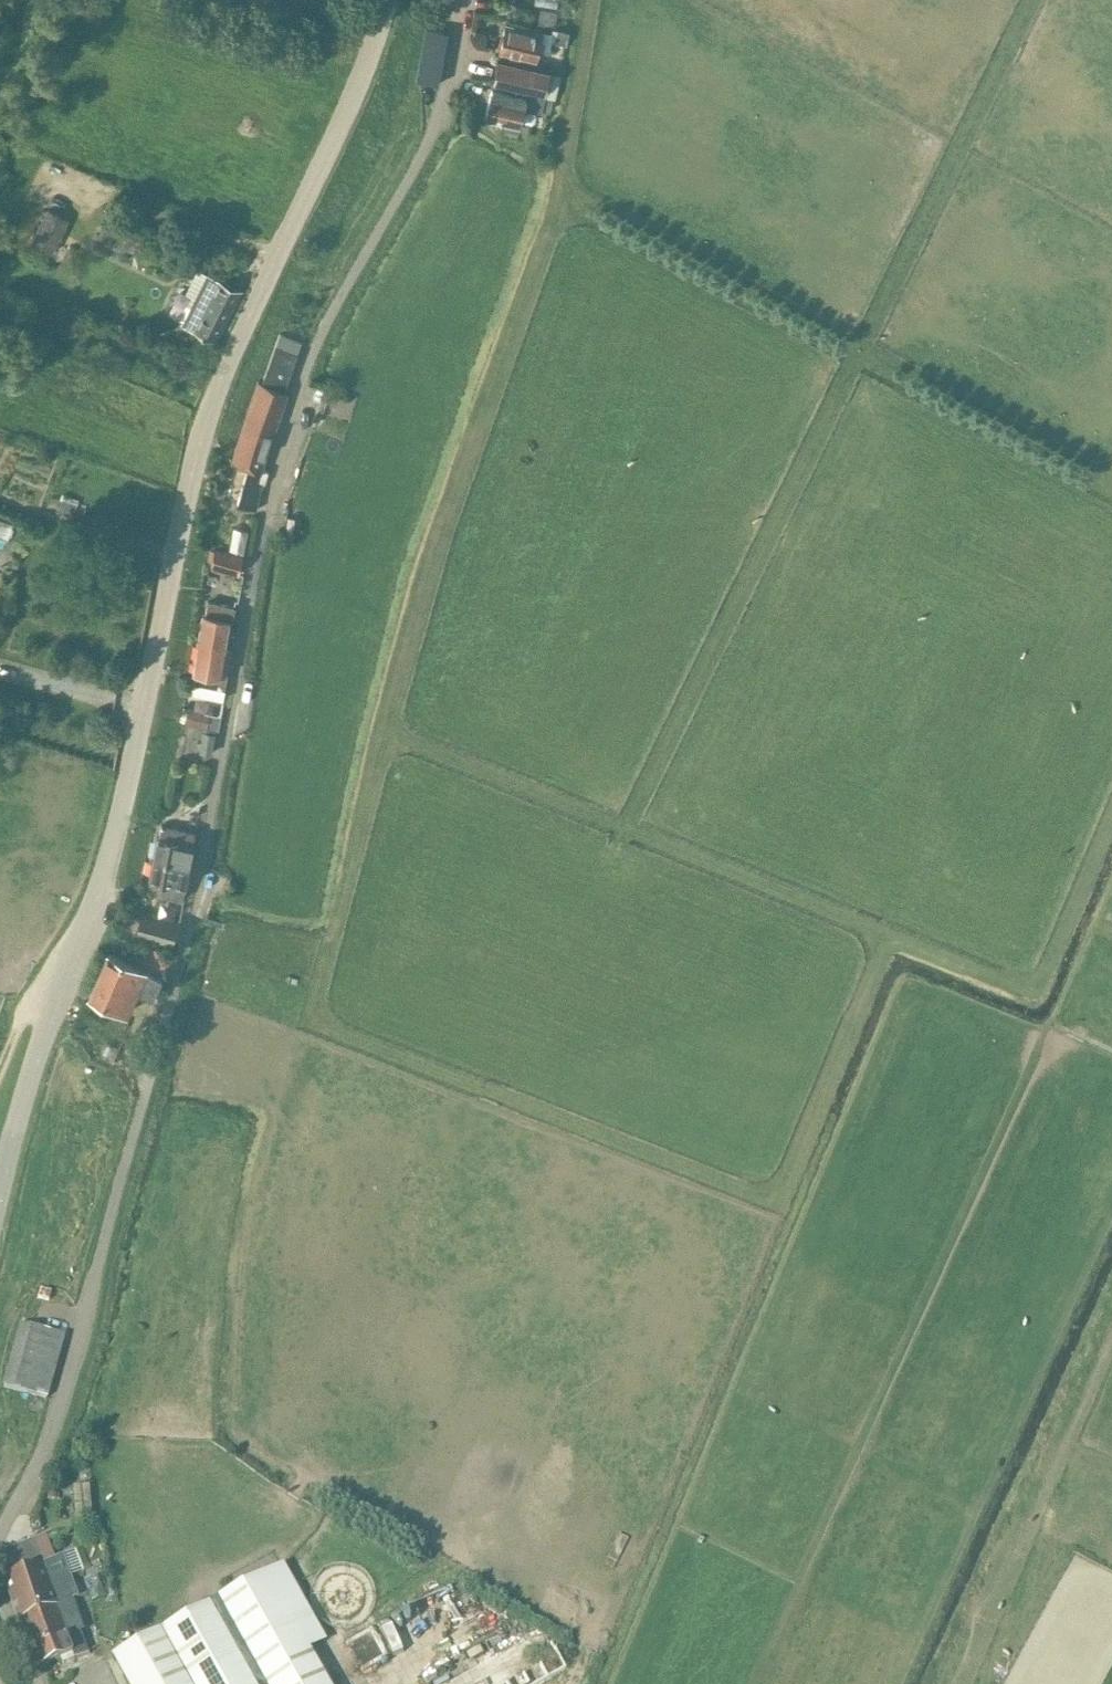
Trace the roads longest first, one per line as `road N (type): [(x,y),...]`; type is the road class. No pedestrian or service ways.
road 1 (unclassified): [(0,1539),(40,1465),(71,1369),(174,979),(245,605),(299,385),(430,138),(451,81),(461,0)]
road 2 (tertiary): [(0,1192),(42,1034),(99,899),(215,392),(366,72),(387,0)]
road 3 (track): [(0,1064),(22,1018),(69,964)]

